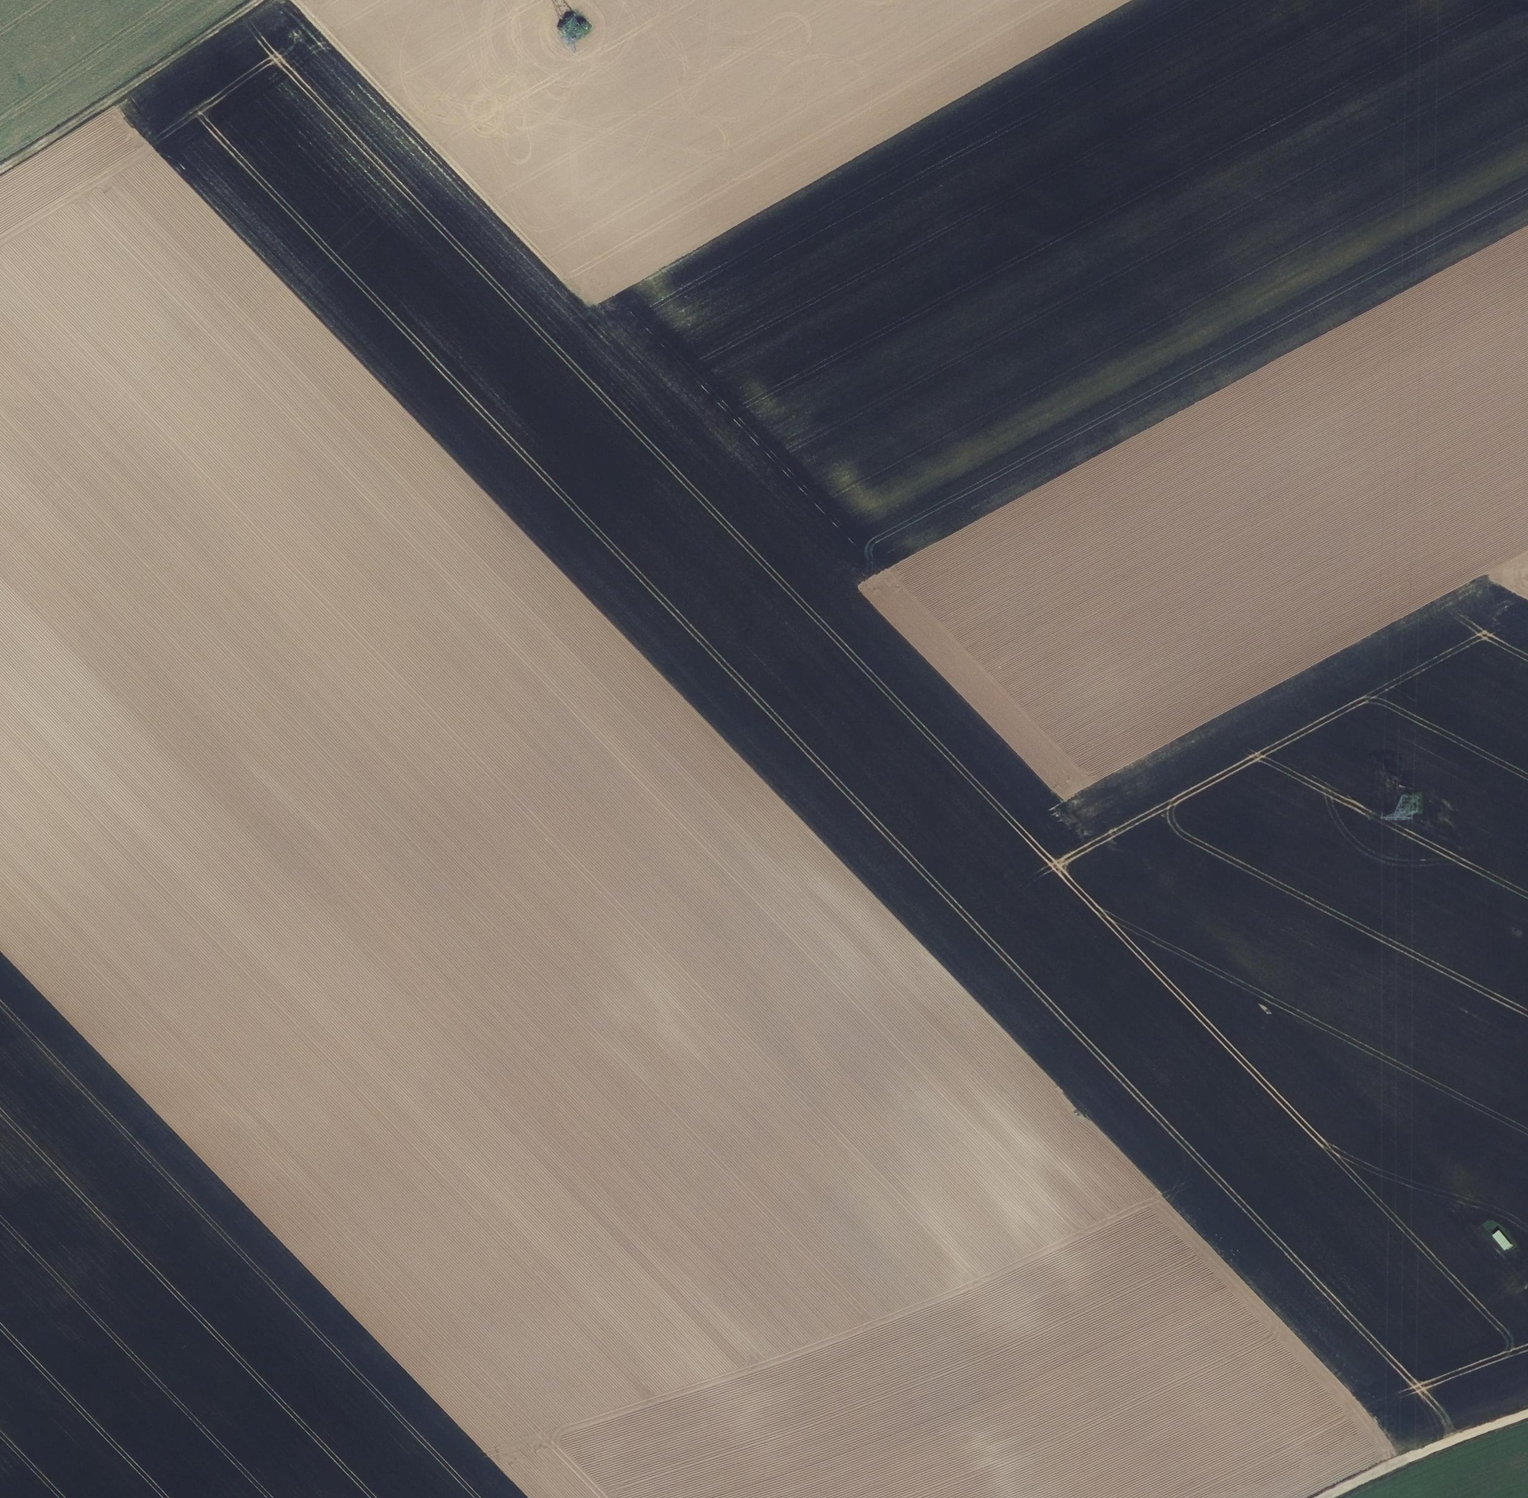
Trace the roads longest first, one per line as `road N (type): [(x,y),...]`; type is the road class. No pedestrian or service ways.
road 1 (track): [(0,168),(253,0)]
road 2 (track): [(1327,1497),(1527,1417)]

